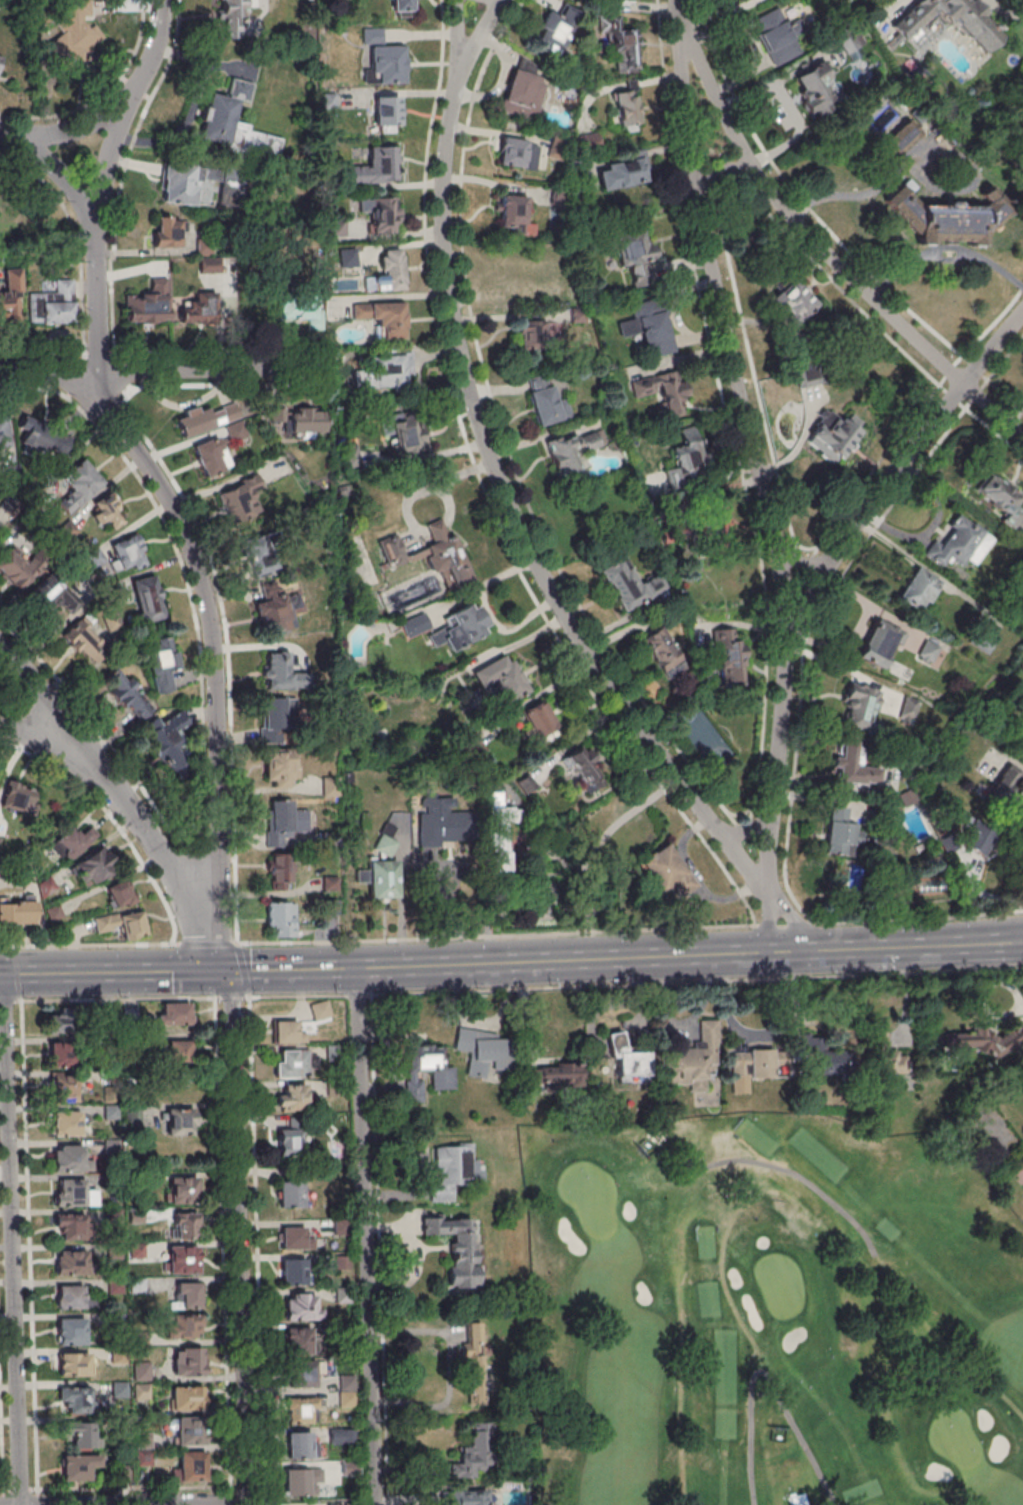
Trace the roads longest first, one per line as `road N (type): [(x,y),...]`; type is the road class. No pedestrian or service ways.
road 1 (residential): [(224,971),(208,921),(218,824),(207,606),(184,535),(108,413),(98,371),(97,209),(116,132),(154,50),(159,0)]
road 2 (residential): [(766,889),(633,722),(560,611),(479,430),(446,282),(441,189),(457,91),(502,0)]
road 3 (residential): [(766,889),(784,615),(696,196),(674,0)]
road 4 (residential): [(1022,437),(864,292),(754,176),(674,2)]
road 5 (residential): [(373,1504),(355,969)]
road 6 (residential): [(19,1504),(3,973)]
road 7 (residential): [(246,1504),(230,997)]
road 8 (secondary): [(822,950),(355,969)]
road 9 (residential): [(1022,311),(825,568),(786,642)]
road 10 (residential): [(208,921),(81,737),(0,647)]
road 11 (residential): [(320,367),(0,374)]
road 12 (secondary): [(224,971),(0,973)]
road 13 (secondary): [(1022,943),(822,950)]
road 14 (residential): [(0,139),(86,126),(141,77)]
road 15 (residential): [(95,256),(65,181),(36,155),(0,140)]
road 16 (residential): [(246,1502),(89,1504)]
road 17 (residential): [(118,787),(0,728)]
road 18 (secondary): [(355,969),(224,971)]

